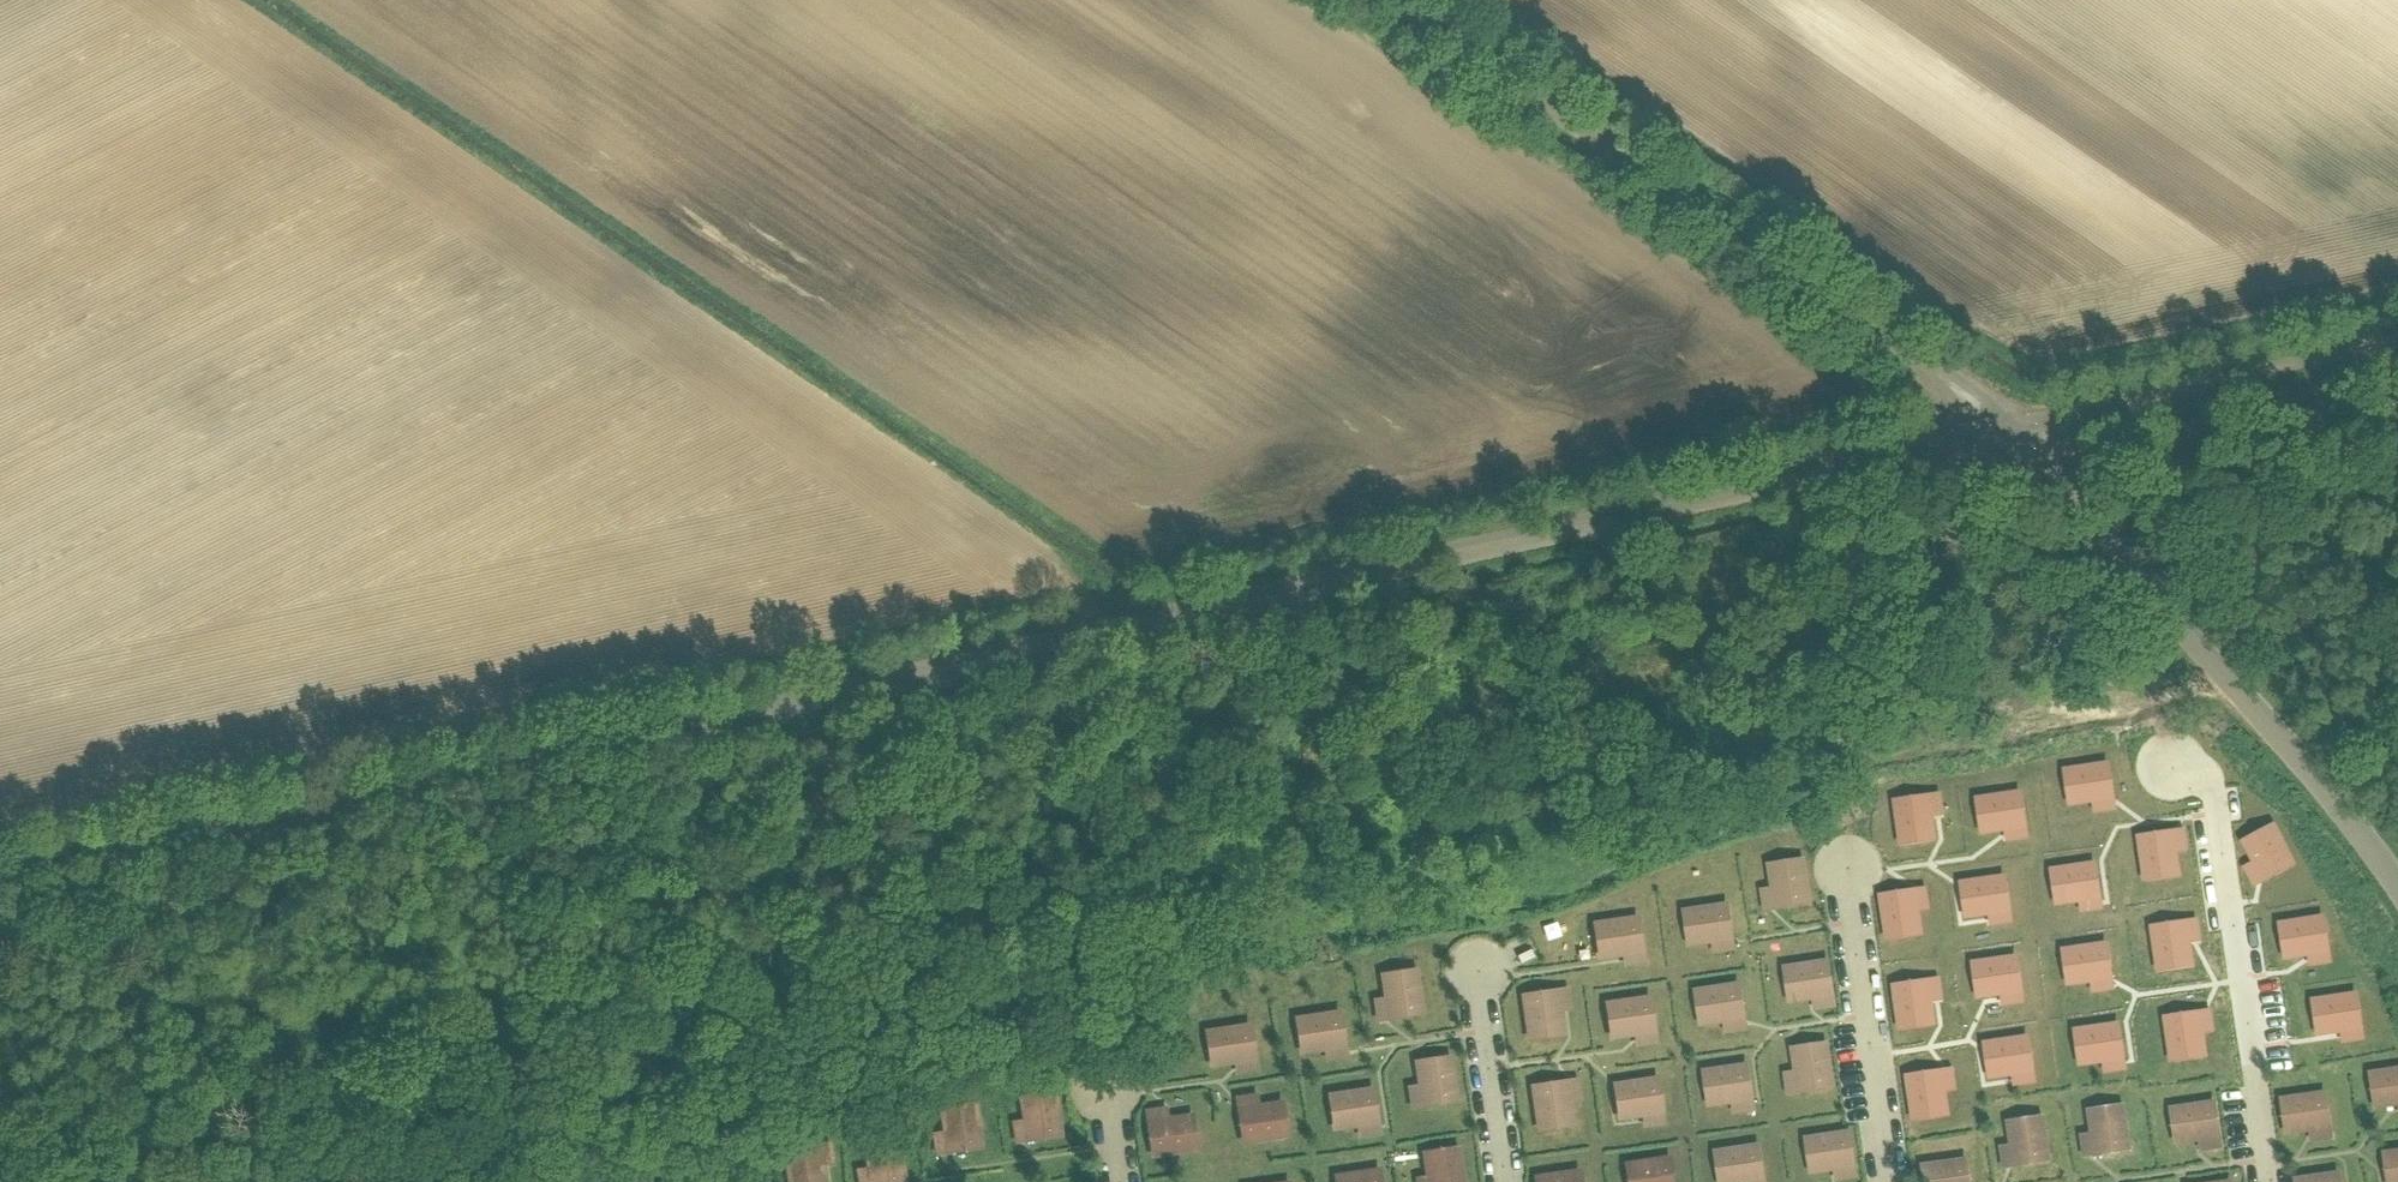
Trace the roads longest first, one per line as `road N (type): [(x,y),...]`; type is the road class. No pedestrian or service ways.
road 1 (unclassified): [(1996,428),(0,876)]
road 2 (unclassified): [(1996,428),(1373,0)]
road 3 (unclassified): [(2397,893),(2239,688),(1996,428)]
road 4 (unclassified): [(2397,340),(1996,428)]

